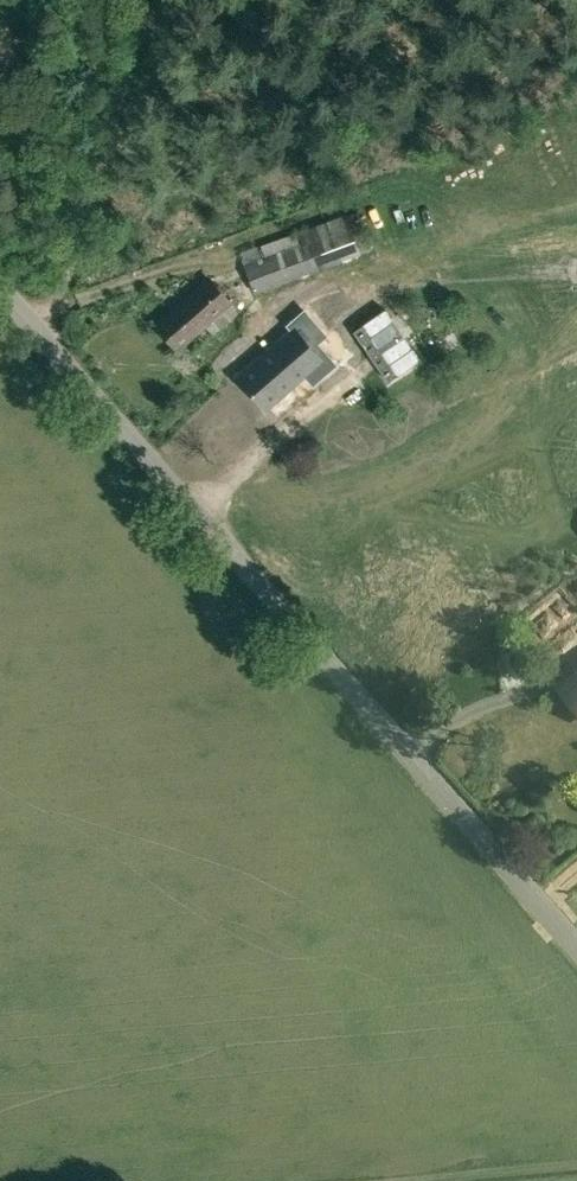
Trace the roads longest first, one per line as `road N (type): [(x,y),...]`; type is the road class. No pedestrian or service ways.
road 1 (tertiary): [(576,937),(0,281)]
road 2 (track): [(138,0),(41,328)]
road 3 (track): [(397,1180),(576,1162)]

